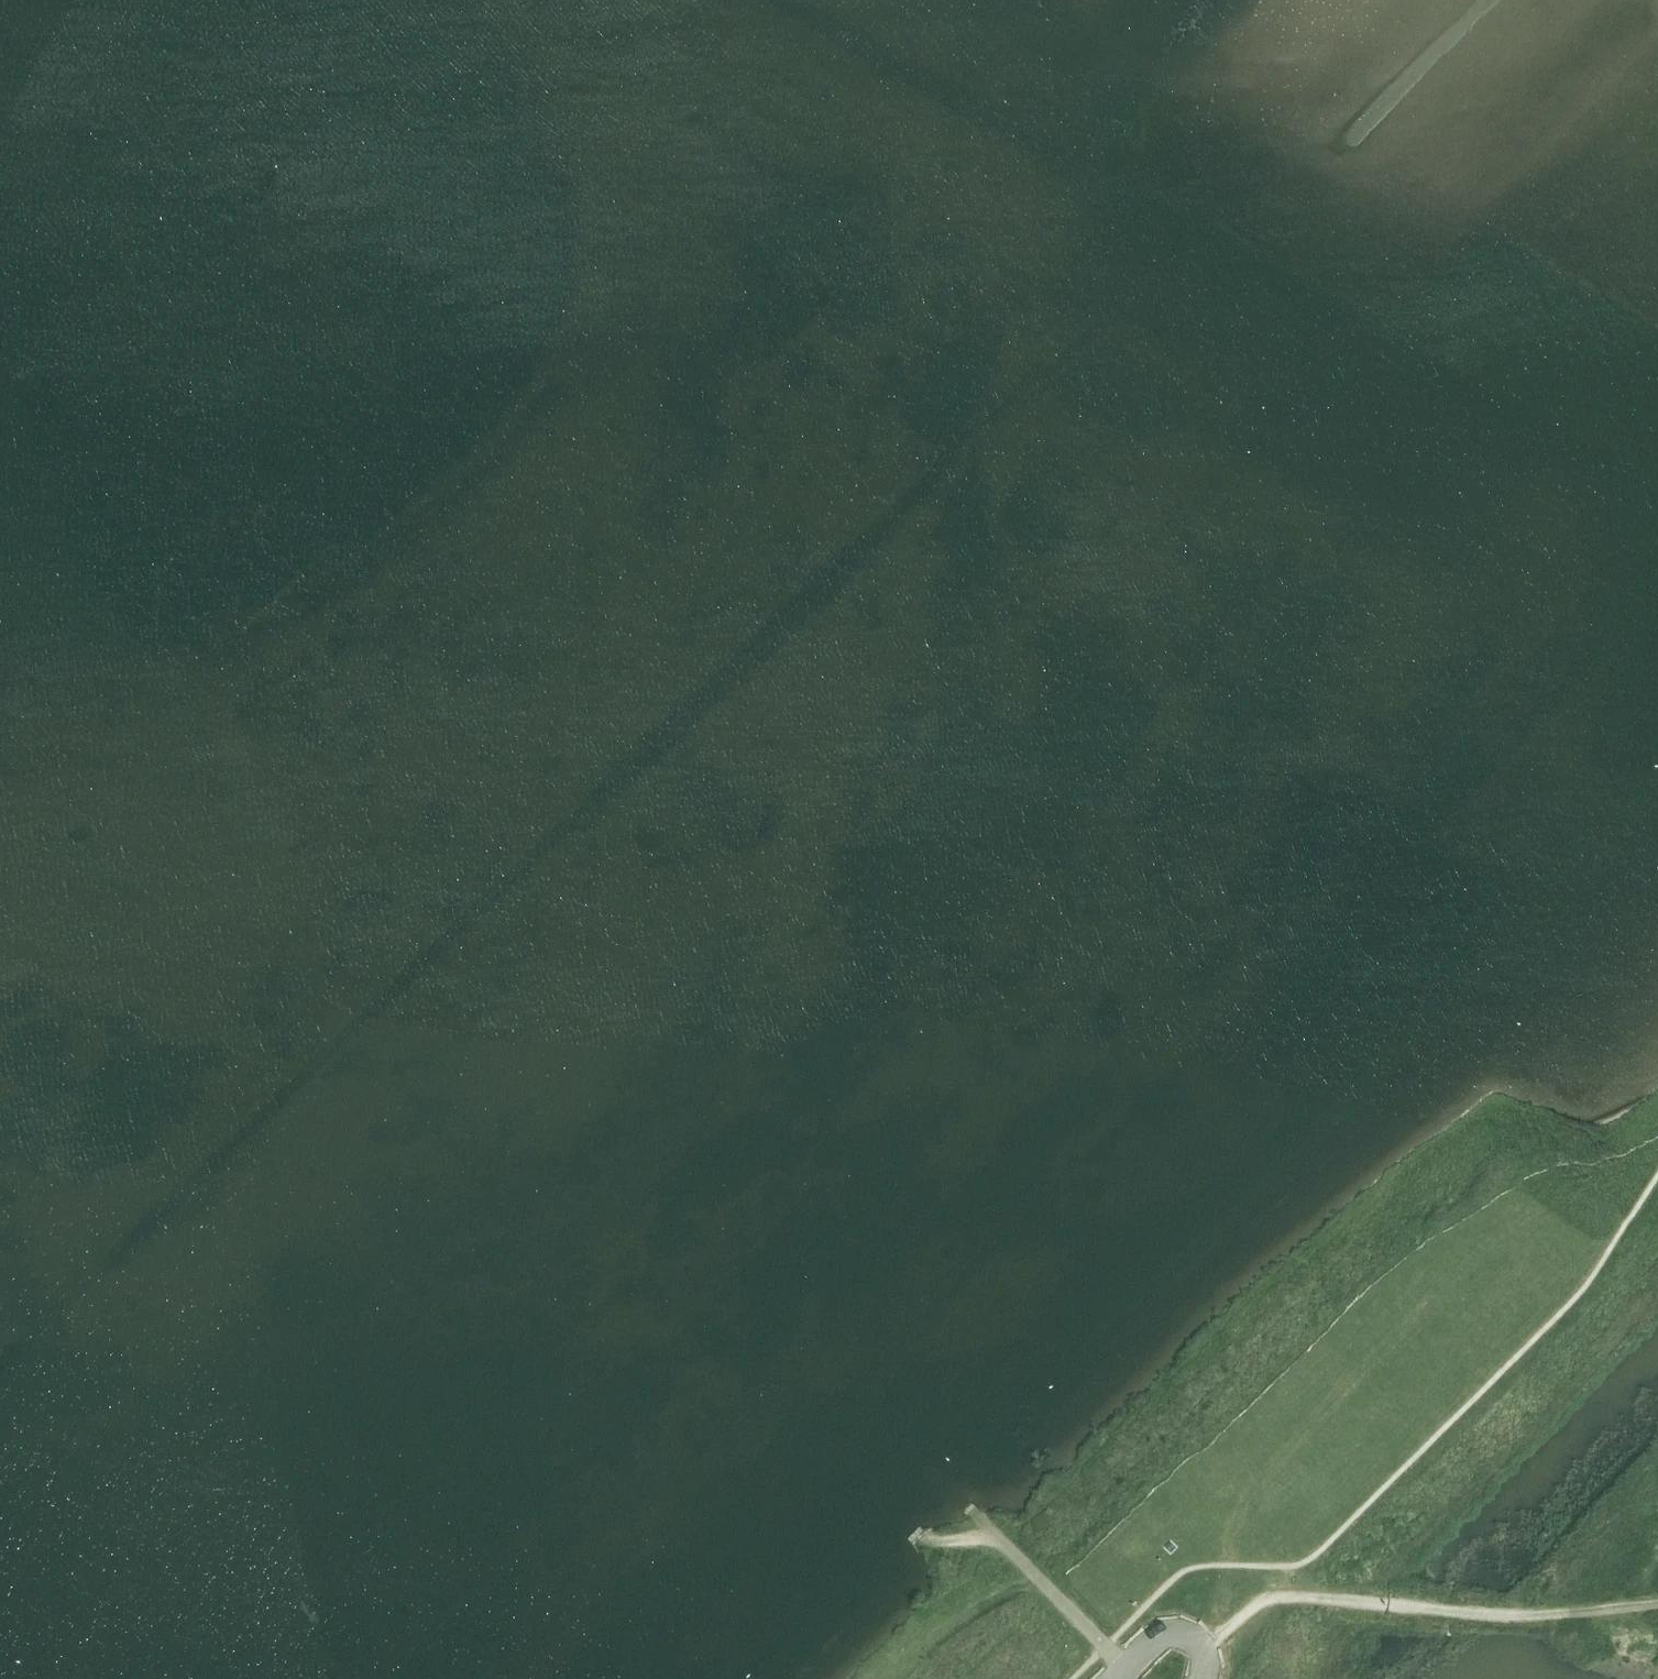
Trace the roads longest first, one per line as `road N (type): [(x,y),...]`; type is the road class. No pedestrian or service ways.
road 1 (track): [(1127,1668),(971,1511)]
road 2 (unclassified): [(1206,1678),(1204,1651),(1176,1635),(1160,1639),(1115,1678)]

